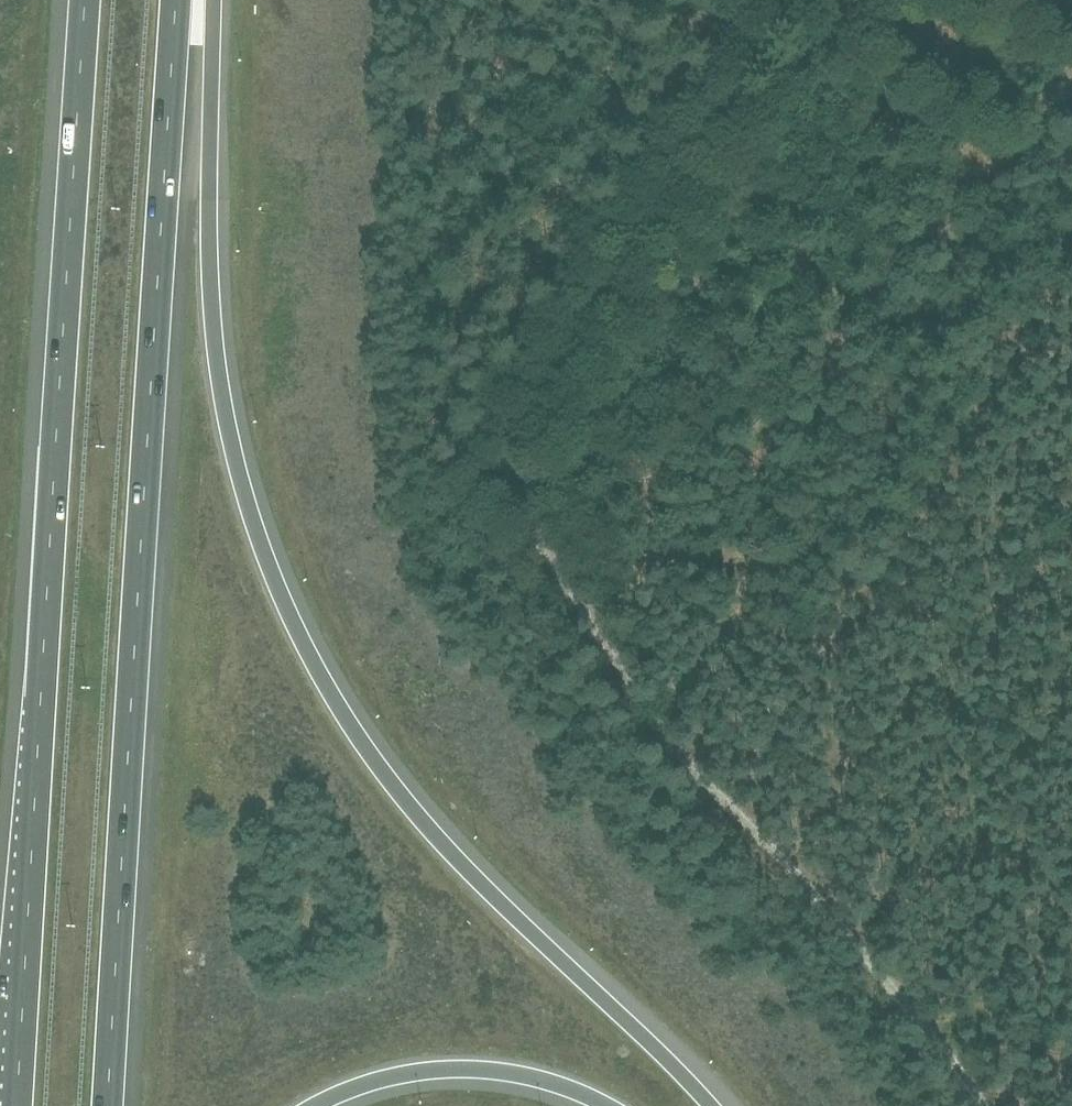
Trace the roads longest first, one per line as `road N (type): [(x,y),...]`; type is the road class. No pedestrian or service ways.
road 1 (track): [(755,0),(528,347),(507,413),(507,470),(521,527),(550,585),(604,661),(657,730),(838,927),(971,1105)]
road 2 (motorway): [(712,1105),(402,796),(316,667),(278,589),(232,449),(214,345),(211,0)]
road 3 (motorway): [(106,1105),(176,0)]
road 4 (motorway): [(85,0),(17,1105)]
road 5 (track): [(731,36),(1004,138),(1071,27)]
road 6 (motorway): [(312,1105),(375,1079),(441,1068),(537,1077),(608,1105)]

